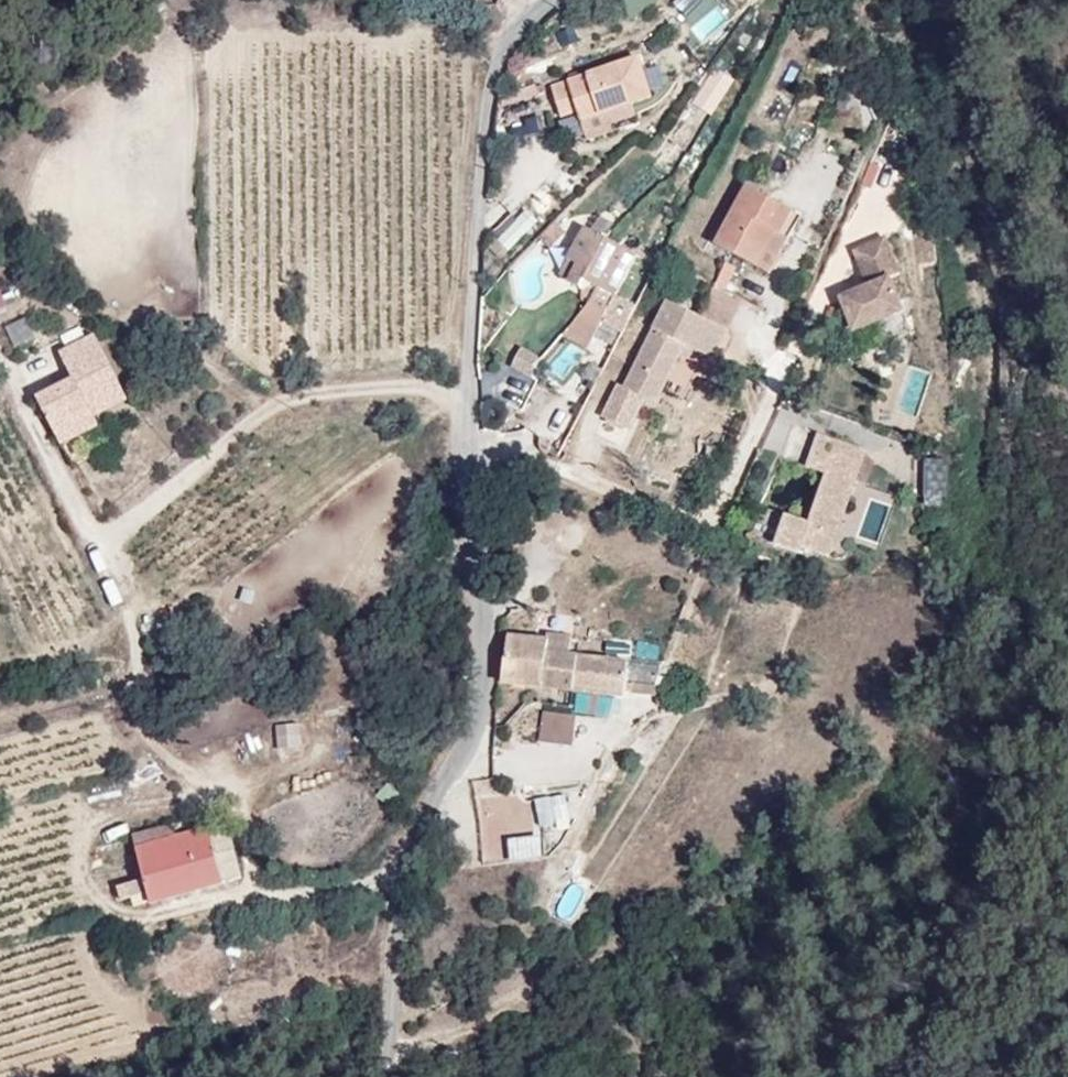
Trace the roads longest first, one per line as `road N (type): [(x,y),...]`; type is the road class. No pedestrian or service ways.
road 1 (residential): [(535,0),(504,35),(491,83),(463,402),(482,683),(474,735),(399,835),(389,881),(389,1076)]
road 2 (track): [(389,881),(129,917),(88,882),(87,836),(124,807),(224,807),(250,856)]

